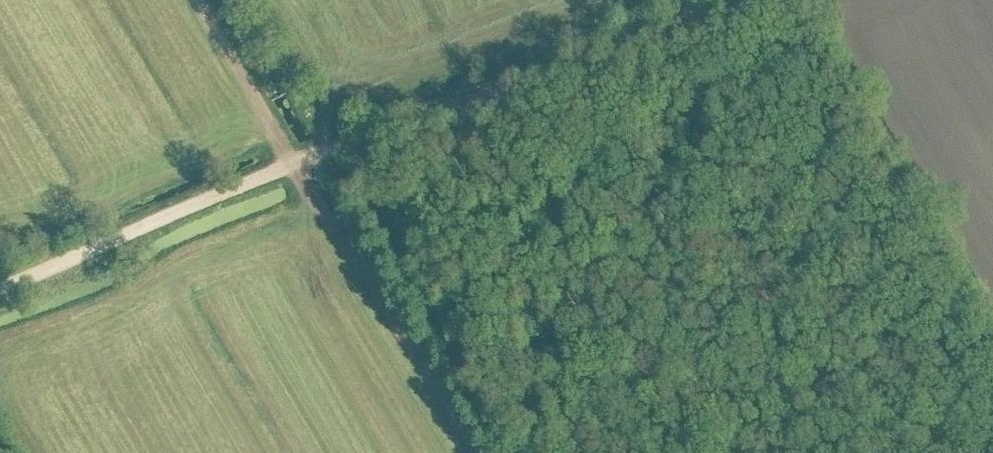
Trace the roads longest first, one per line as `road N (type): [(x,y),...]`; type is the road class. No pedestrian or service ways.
road 1 (track): [(0,285),(718,0)]
road 2 (track): [(333,149),(507,442)]
road 3 (track): [(291,165),(465,452)]
road 4 (track): [(291,165),(194,0)]

